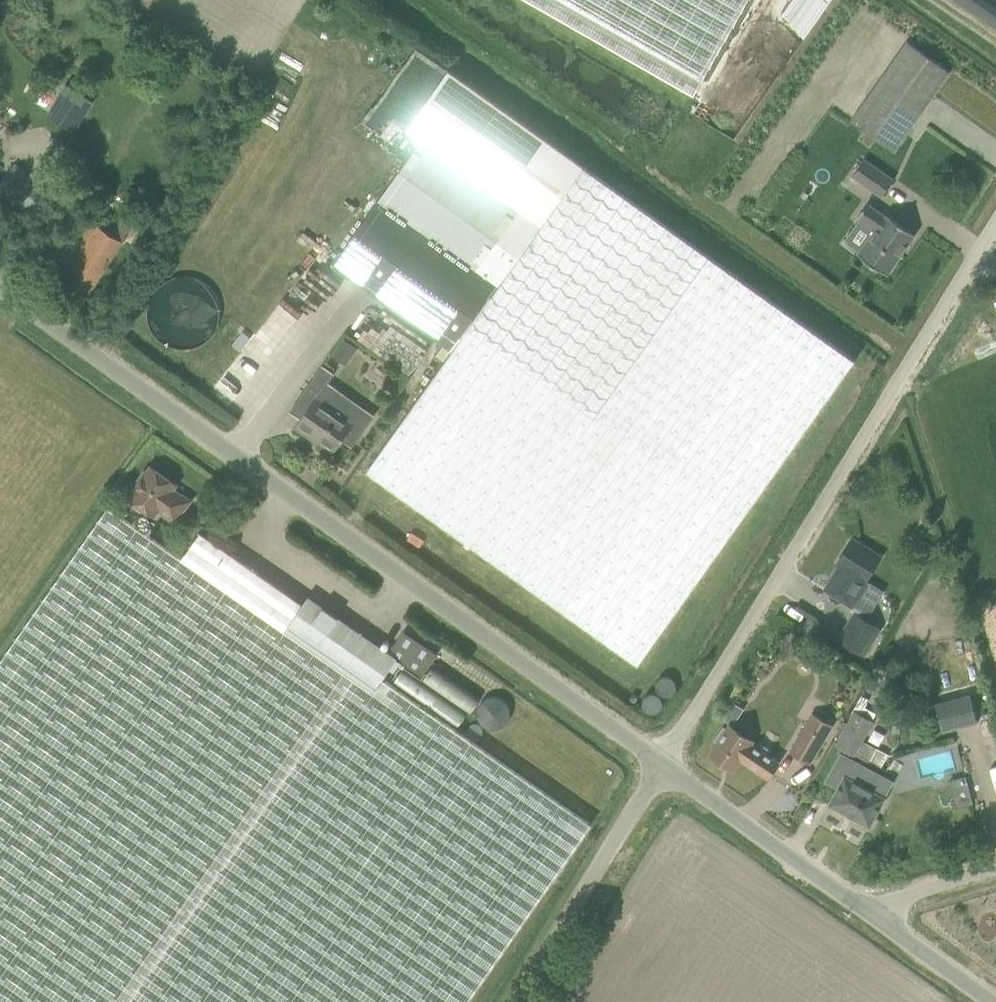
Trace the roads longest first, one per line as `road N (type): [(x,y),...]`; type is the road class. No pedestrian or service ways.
road 1 (unclassified): [(666,771),(0,290)]
road 2 (unclassified): [(666,771),(995,210)]
road 3 (unclassified): [(521,1001),(666,771)]
road 4 (unclassified): [(861,909),(666,771)]
road 5 (unclassified): [(988,1001),(861,909)]
road 6 (unclassified): [(861,909),(995,867)]

